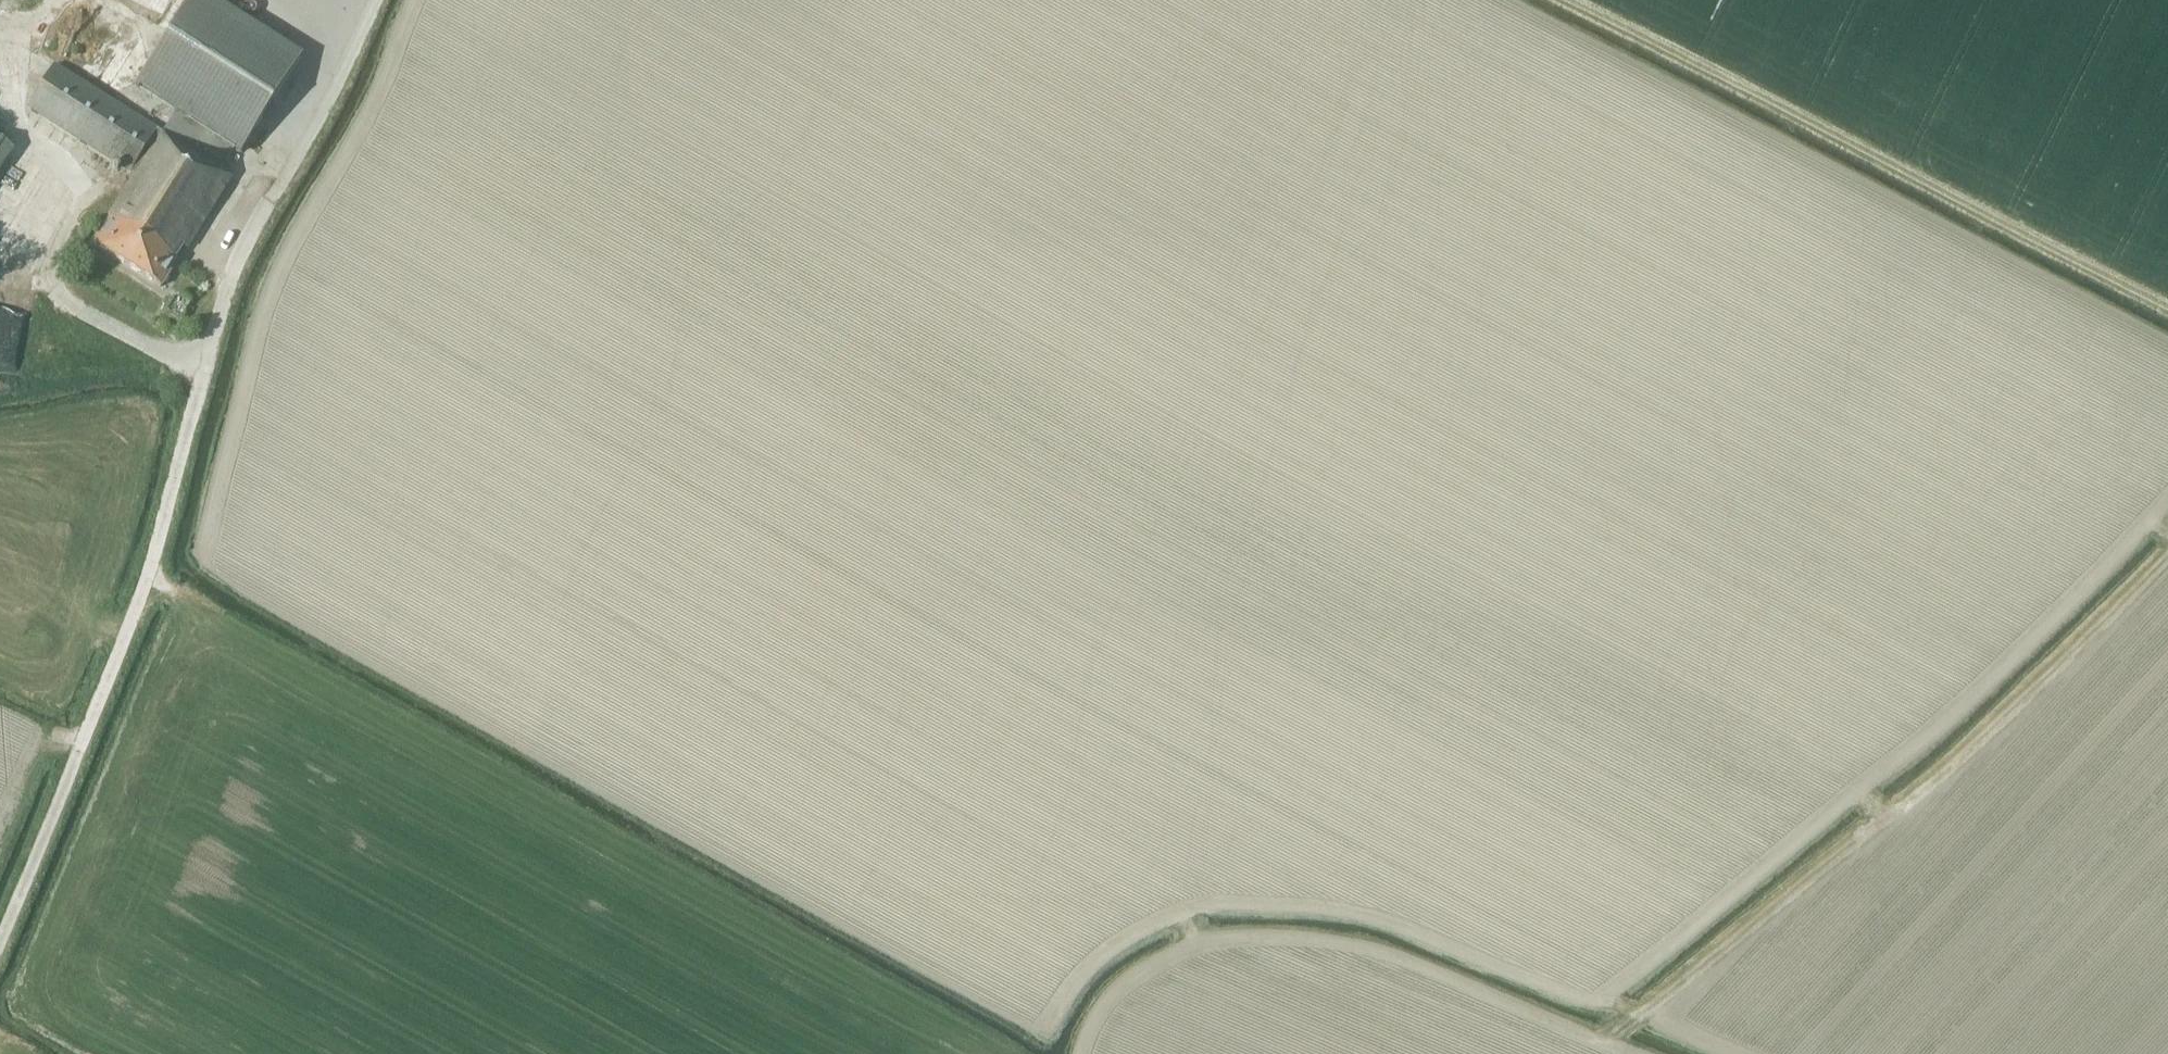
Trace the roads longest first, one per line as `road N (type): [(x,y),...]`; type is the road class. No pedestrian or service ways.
road 1 (track): [(2167,554),(2001,724),(1621,1030)]

